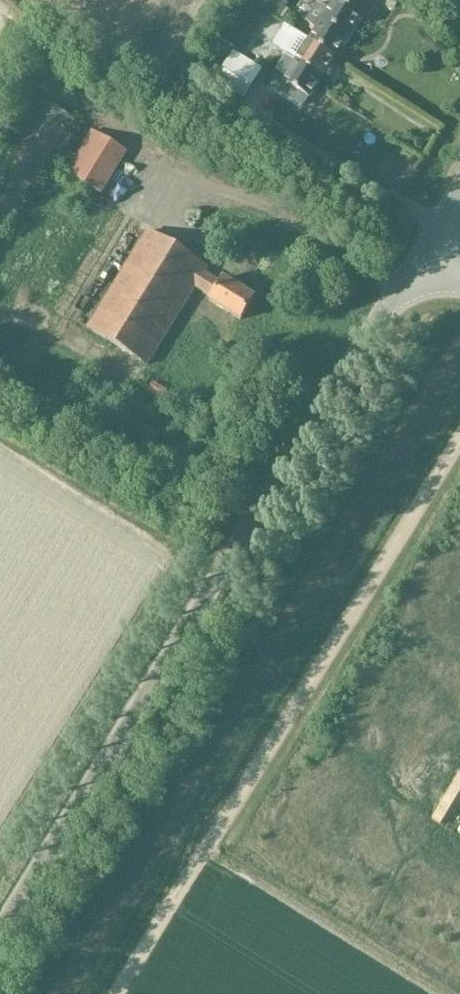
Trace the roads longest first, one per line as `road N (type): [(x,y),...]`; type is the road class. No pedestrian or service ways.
road 1 (unclassified): [(0,931),(420,252)]
road 2 (track): [(459,437),(117,993)]

